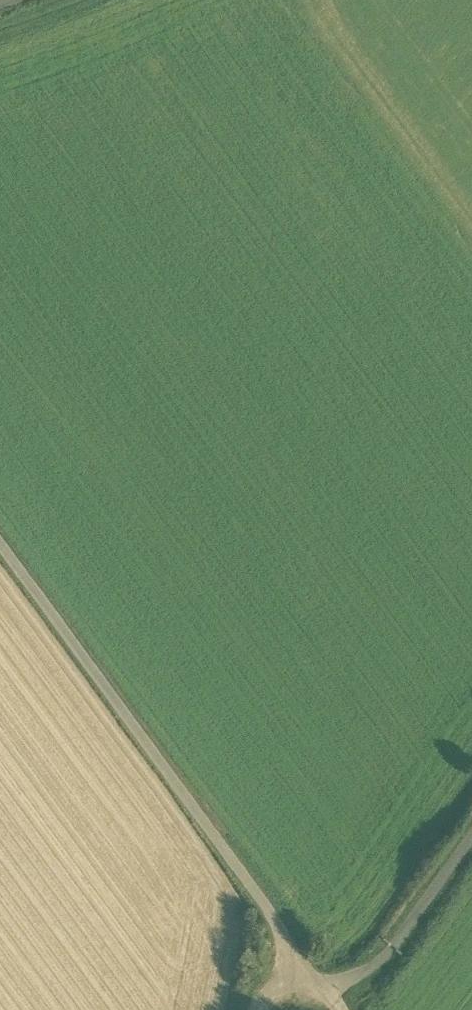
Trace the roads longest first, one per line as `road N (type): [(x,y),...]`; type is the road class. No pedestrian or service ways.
road 1 (track): [(298,958),(0,547)]

